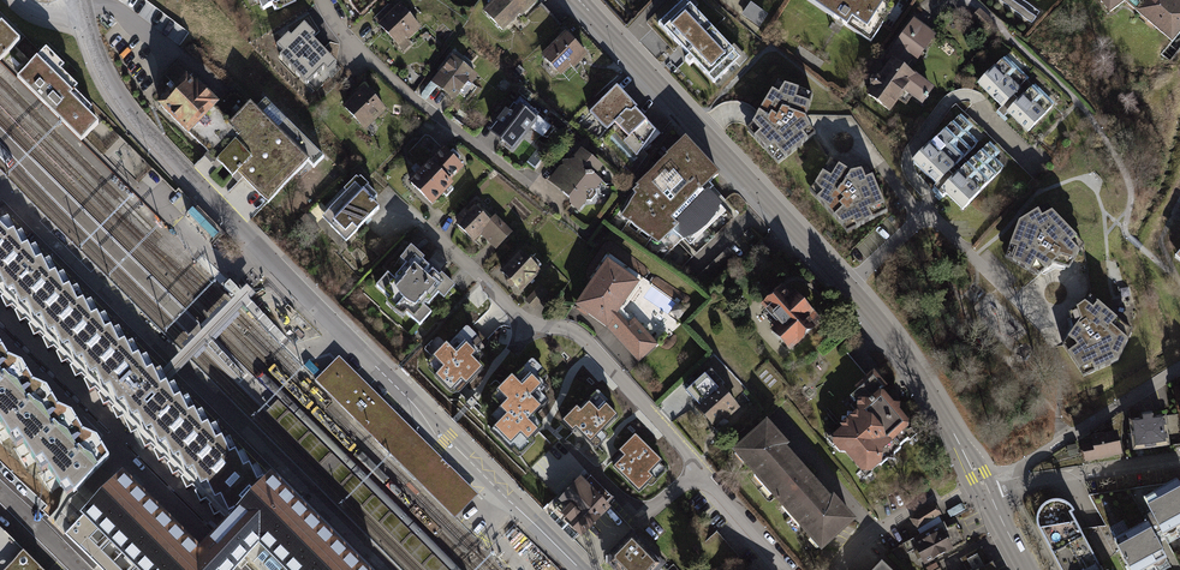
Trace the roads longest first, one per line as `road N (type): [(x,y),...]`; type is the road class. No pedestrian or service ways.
road 1 (residential): [(581,569),(146,131),(101,68),(83,11)]
road 2 (secondary): [(576,0),(851,287),(939,405),(994,500)]
road 3 (residential): [(0,180),(388,569)]
road 4 (residential): [(394,200),(525,319),(561,328),(624,382),(790,569)]
road 5 (residential): [(1179,367),(1022,465),(1024,486)]
road 6 (residential): [(1024,486),(1179,457)]
road 7 (residential): [(322,0),(341,30),(426,108)]
road 8 (residential): [(843,569),(867,540),(940,500)]

